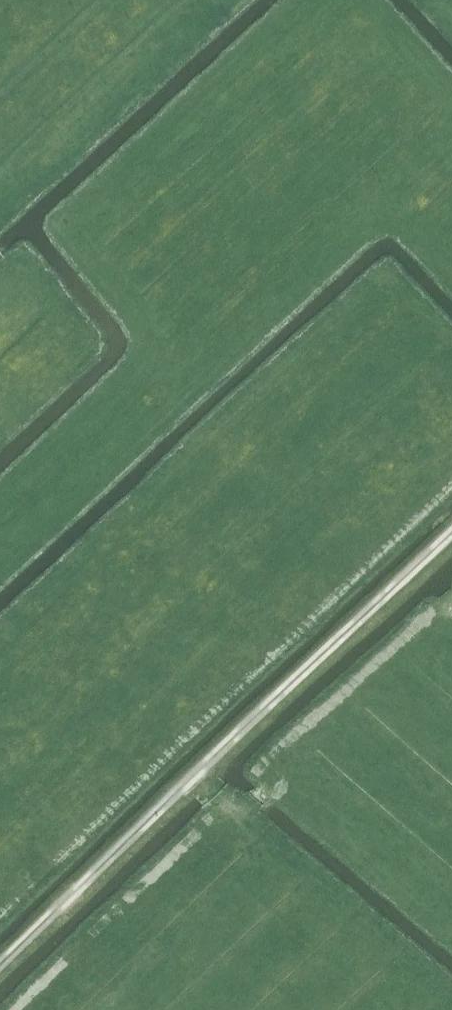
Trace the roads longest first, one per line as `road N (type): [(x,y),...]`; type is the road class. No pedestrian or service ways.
road 1 (track): [(0,966),(451,532)]

